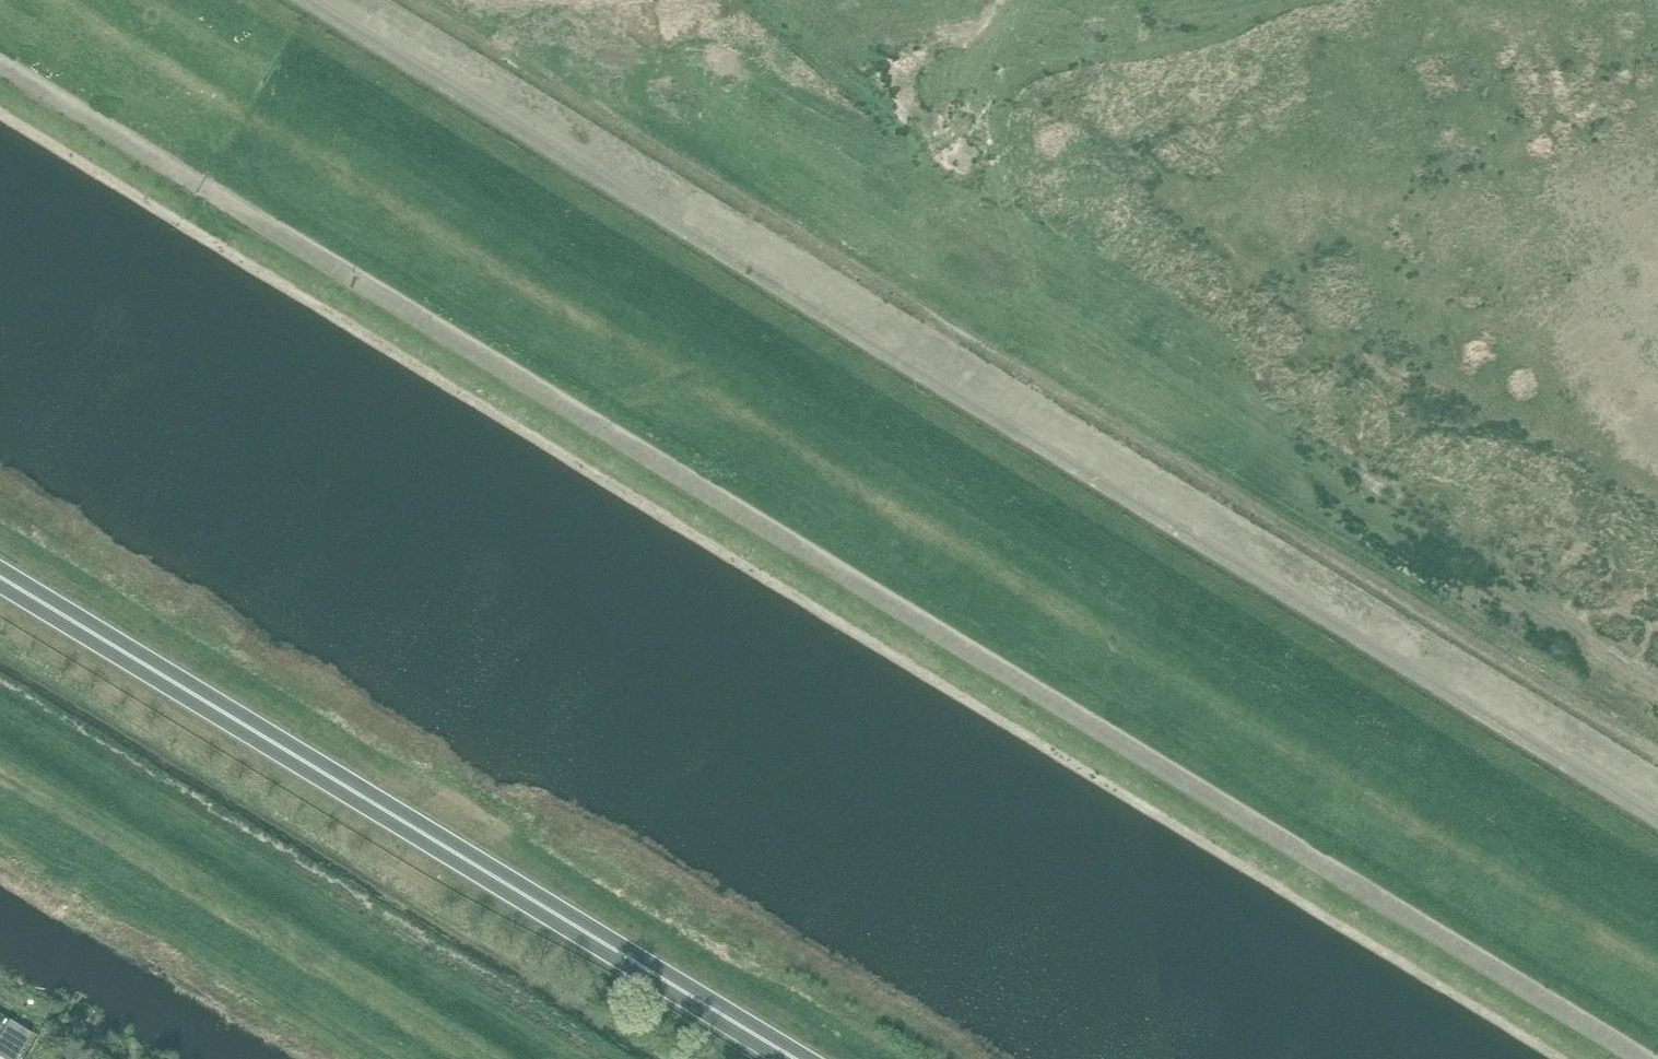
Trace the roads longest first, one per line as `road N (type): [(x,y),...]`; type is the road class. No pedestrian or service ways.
road 1 (primary): [(795,1058),(0,578)]

